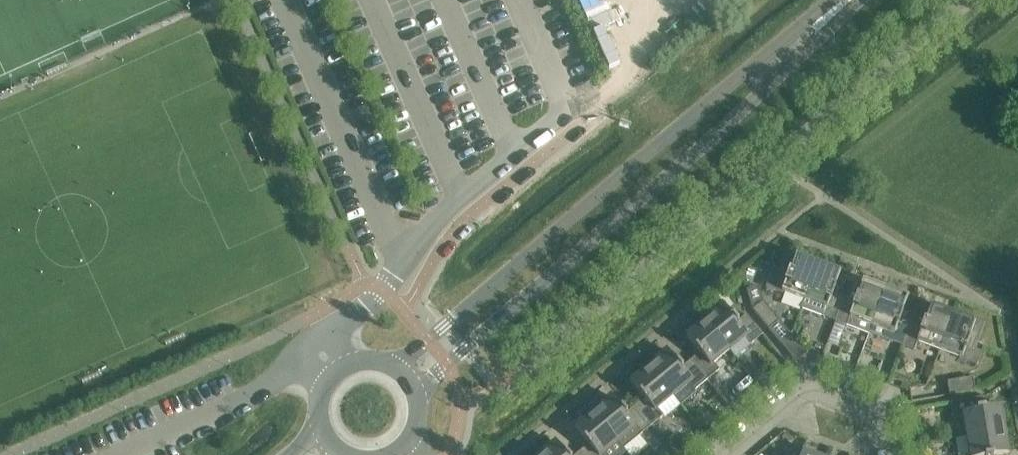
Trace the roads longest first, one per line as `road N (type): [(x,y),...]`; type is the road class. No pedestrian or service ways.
road 1 (tertiary): [(417,391),(692,154),(853,0)]
road 2 (tertiary): [(836,0),(391,363)]
road 3 (residential): [(892,454),(879,414),(810,390),(727,454)]
road 4 (tertiary): [(391,363),(359,358),(330,374),(318,396),(320,429)]

